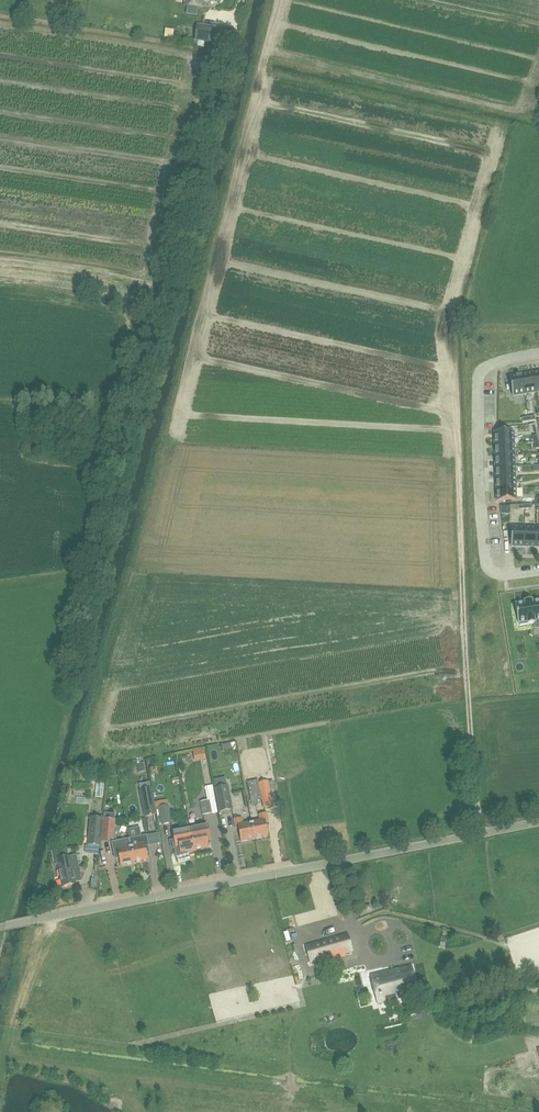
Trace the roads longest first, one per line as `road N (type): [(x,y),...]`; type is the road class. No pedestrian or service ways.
road 1 (track): [(481,832),(451,315),(500,126)]
road 2 (unclassified): [(0,926),(538,822)]
road 3 (residential): [(538,354),(492,362),(477,376),(487,564),(499,575),(538,569)]

